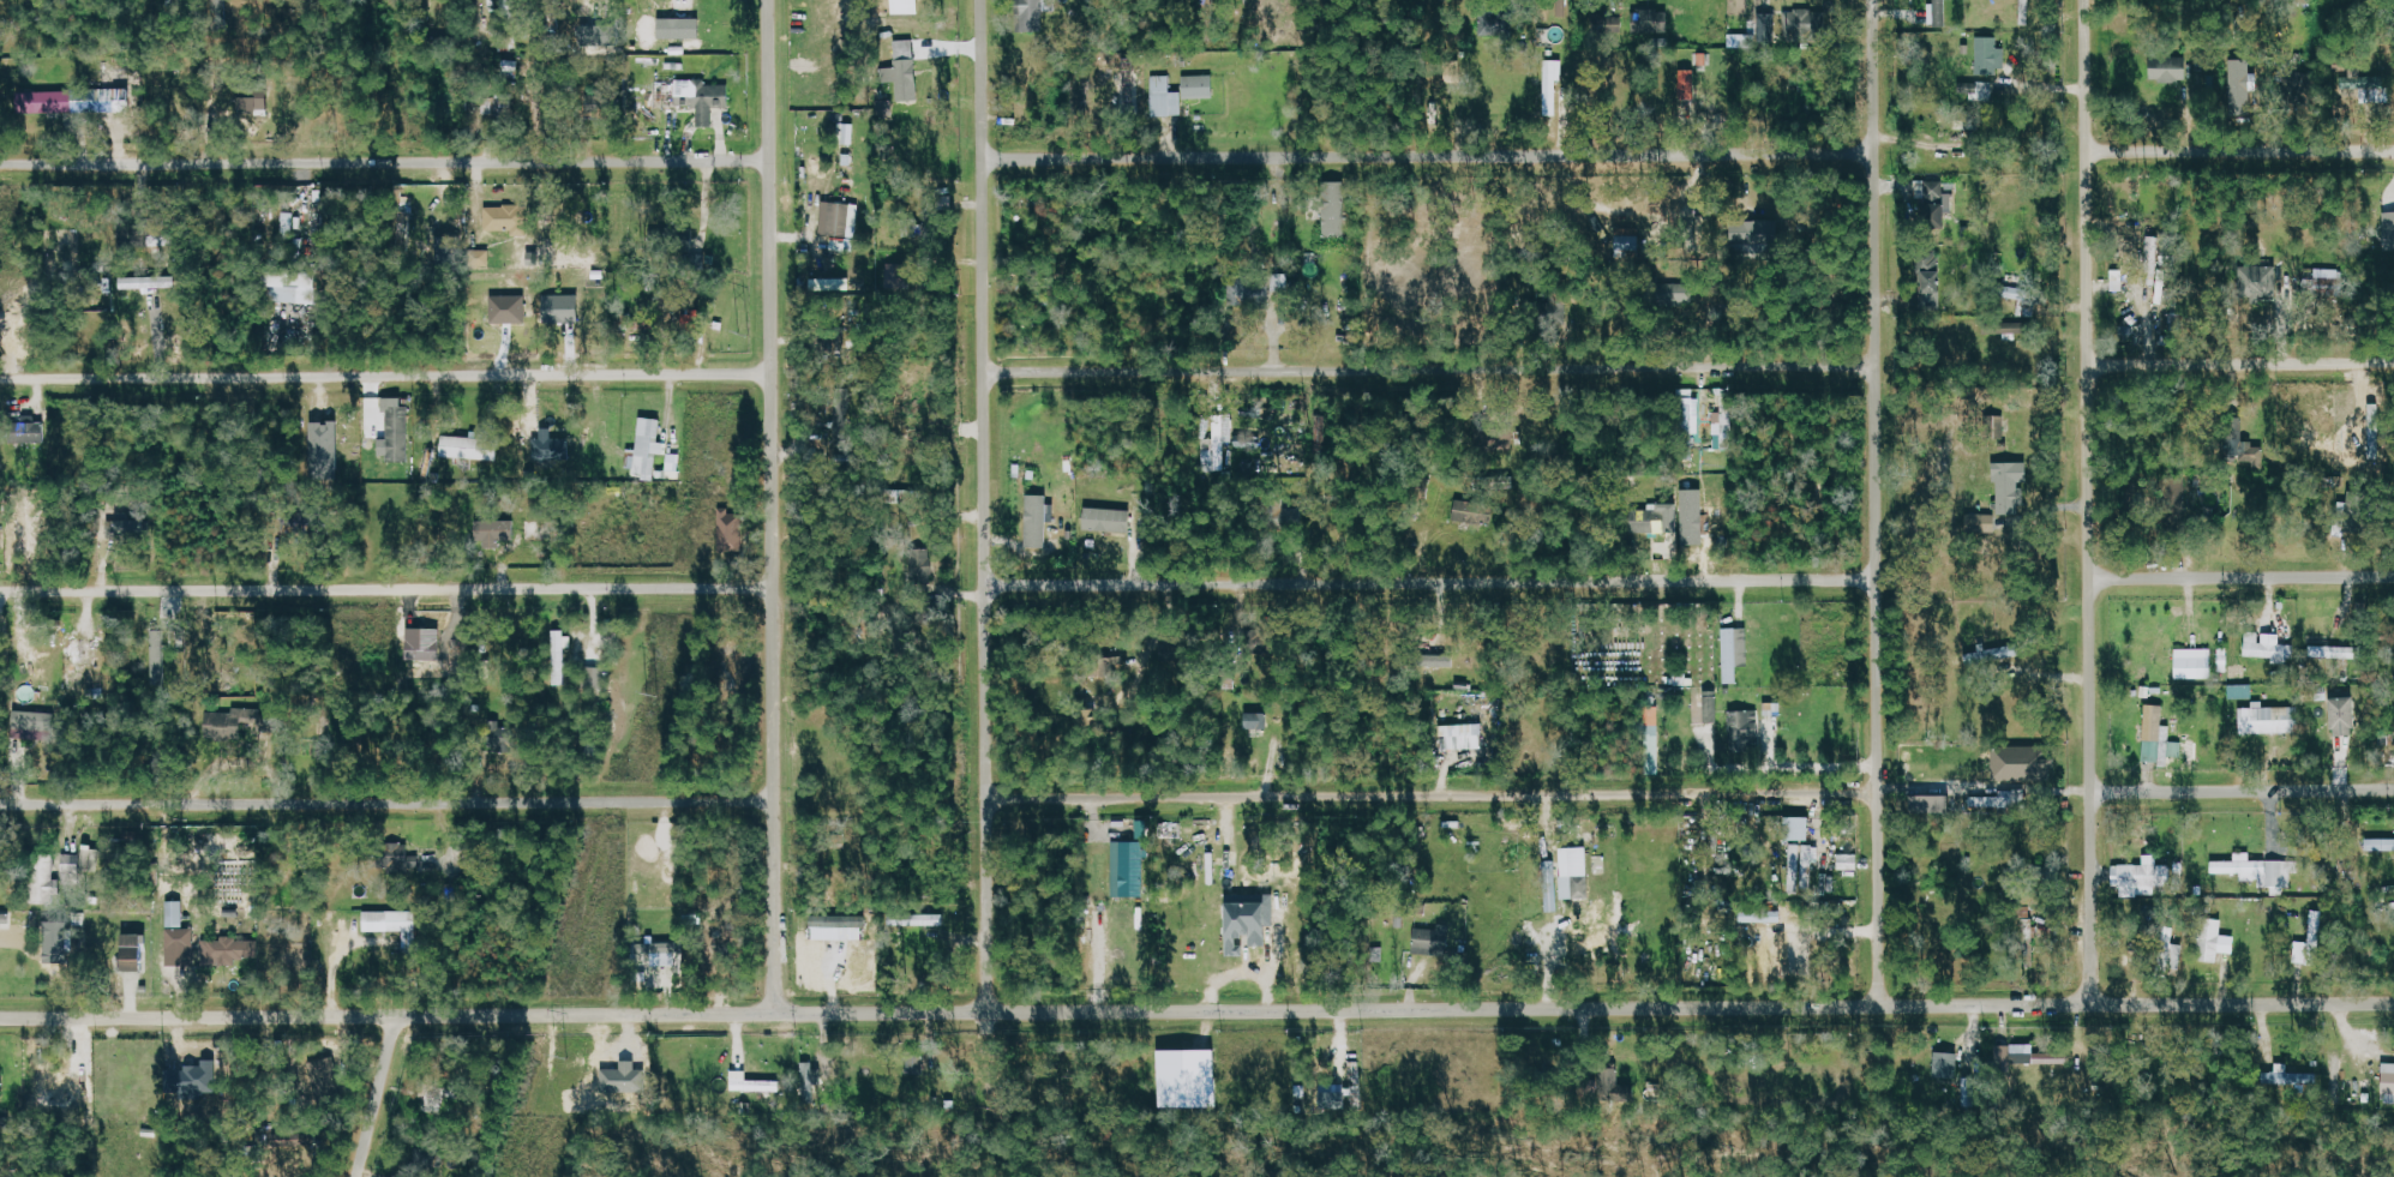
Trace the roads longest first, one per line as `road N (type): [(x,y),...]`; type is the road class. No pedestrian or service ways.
road 1 (residential): [(0,1018),(2393,1003)]
road 2 (residential): [(985,1015),(994,941),(981,0)]
road 3 (tertiary): [(780,1015),(767,0)]
road 4 (residential): [(1877,1007),(1871,0)]
road 5 (residential): [(2090,1005),(2086,0)]
road 6 (residential): [(982,160),(1873,150)]
road 7 (residential): [(983,368),(1873,366)]
road 8 (residential): [(985,588),(1873,577)]
road 9 (residential): [(989,797),(1876,788)]
road 10 (residential): [(0,806),(781,800)]
road 11 (residential): [(0,592),(778,586)]
road 12 (residential): [(0,380),(772,374)]
road 13 (residential): [(0,165),(768,162)]
road 14 (residential): [(2087,365),(2393,362)]
road 15 (residential): [(2087,152),(2393,150)]
road 16 (residential): [(2089,578),(2393,575)]
road 17 (residential): [(2092,793),(2393,790)]
road 18 (residential): [(357,1176),(400,1019)]

